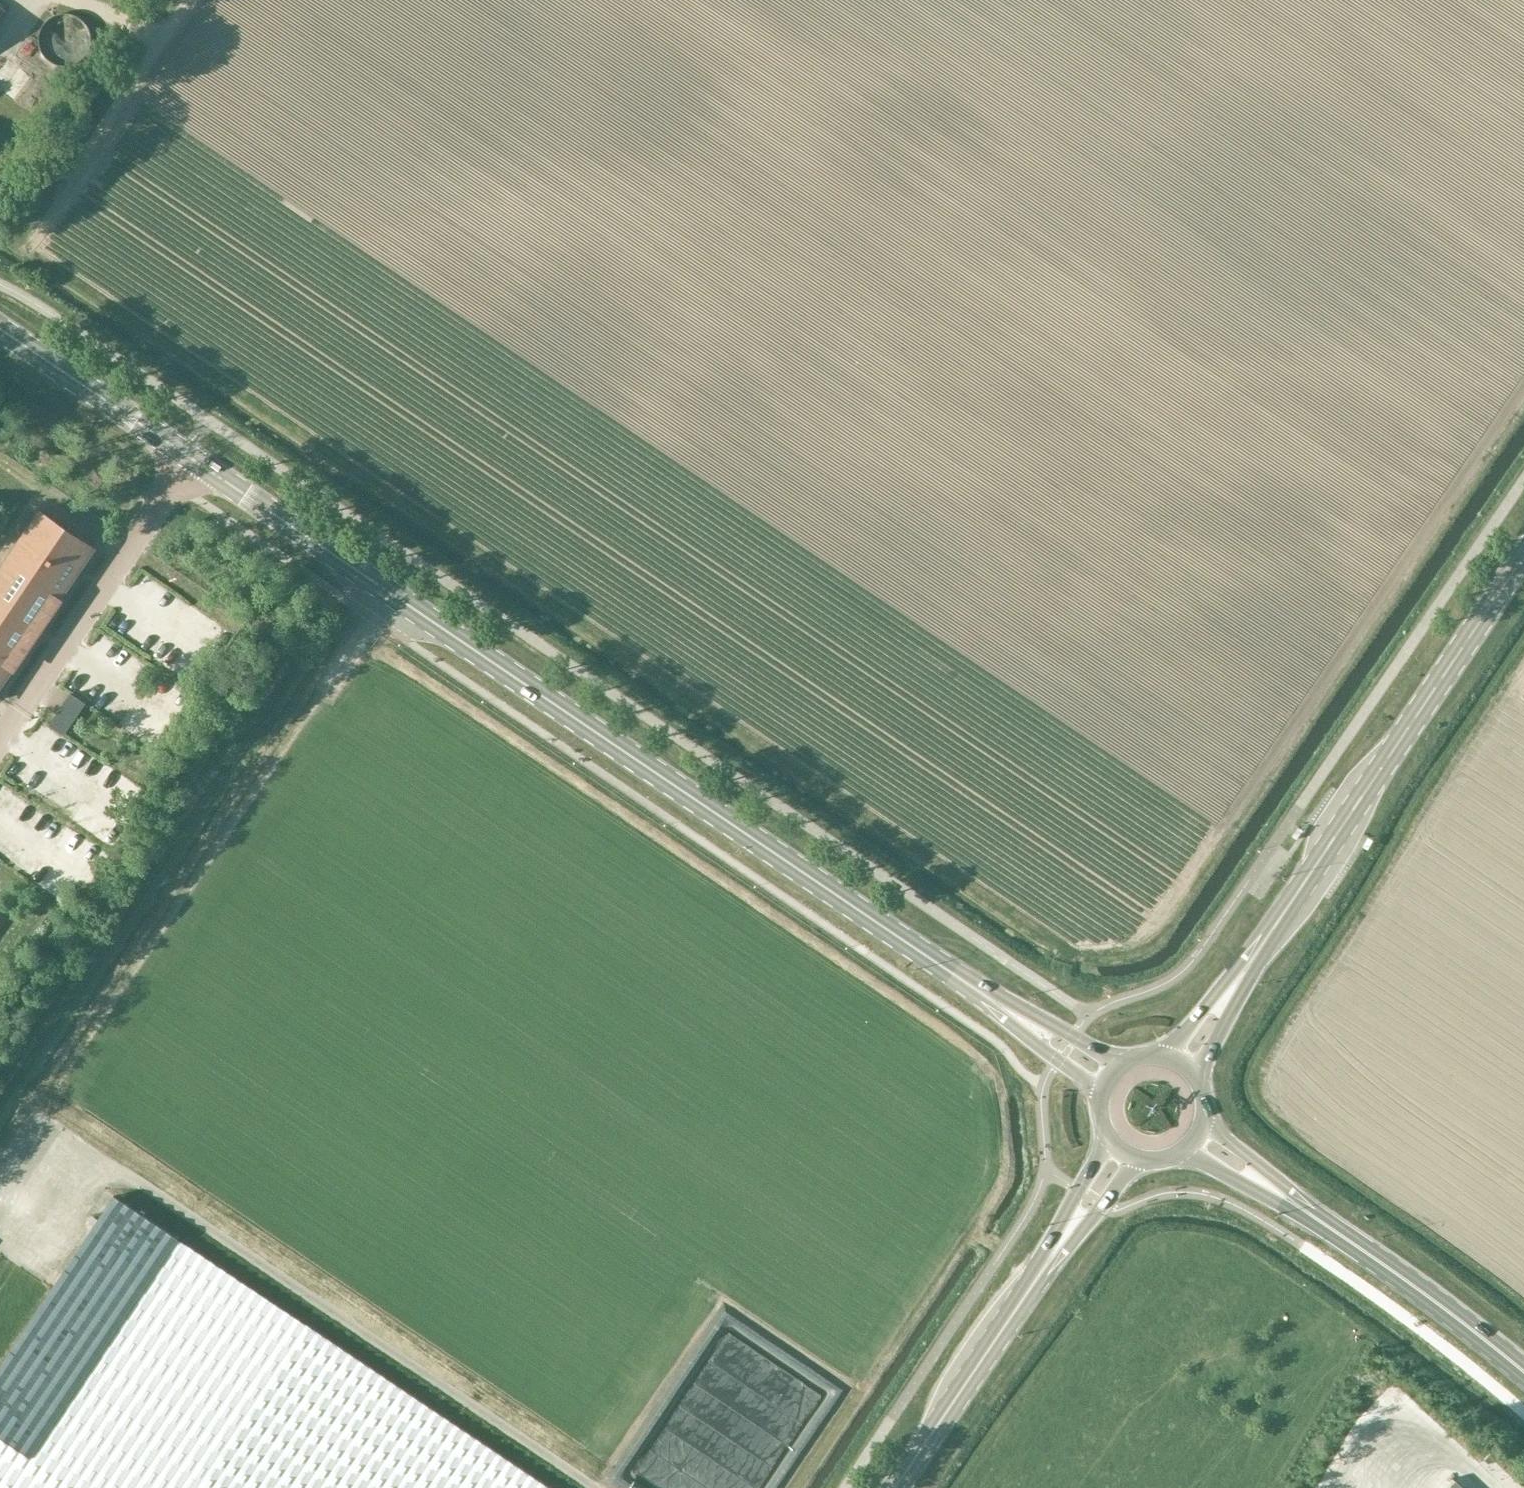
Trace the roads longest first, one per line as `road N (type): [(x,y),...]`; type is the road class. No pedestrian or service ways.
road 1 (secondary): [(1002,1007),(0,329)]
road 2 (primary): [(1244,971),(1523,556)]
road 3 (secondary): [(1523,1372),(1288,1200)]
road 4 (primary): [(896,1487),(1050,1260)]
road 5 (secondary): [(1129,1061),(1017,1005),(1002,1007)]
road 6 (primary): [(1106,1134),(1049,1244),(1050,1260)]
road 7 (primary): [(1050,1260),(1065,1253),(1143,1160)]
road 8 (secondary): [(1002,1007),(1006,1021),(1100,1099)]
road 9 (primary): [(1198,1082),(1246,987),(1244,971)]
road 10 (primary): [(1244,971),(1229,977),(1158,1056)]
road 11 (secondary): [(1178,1155),(1272,1201),(1288,1200)]

